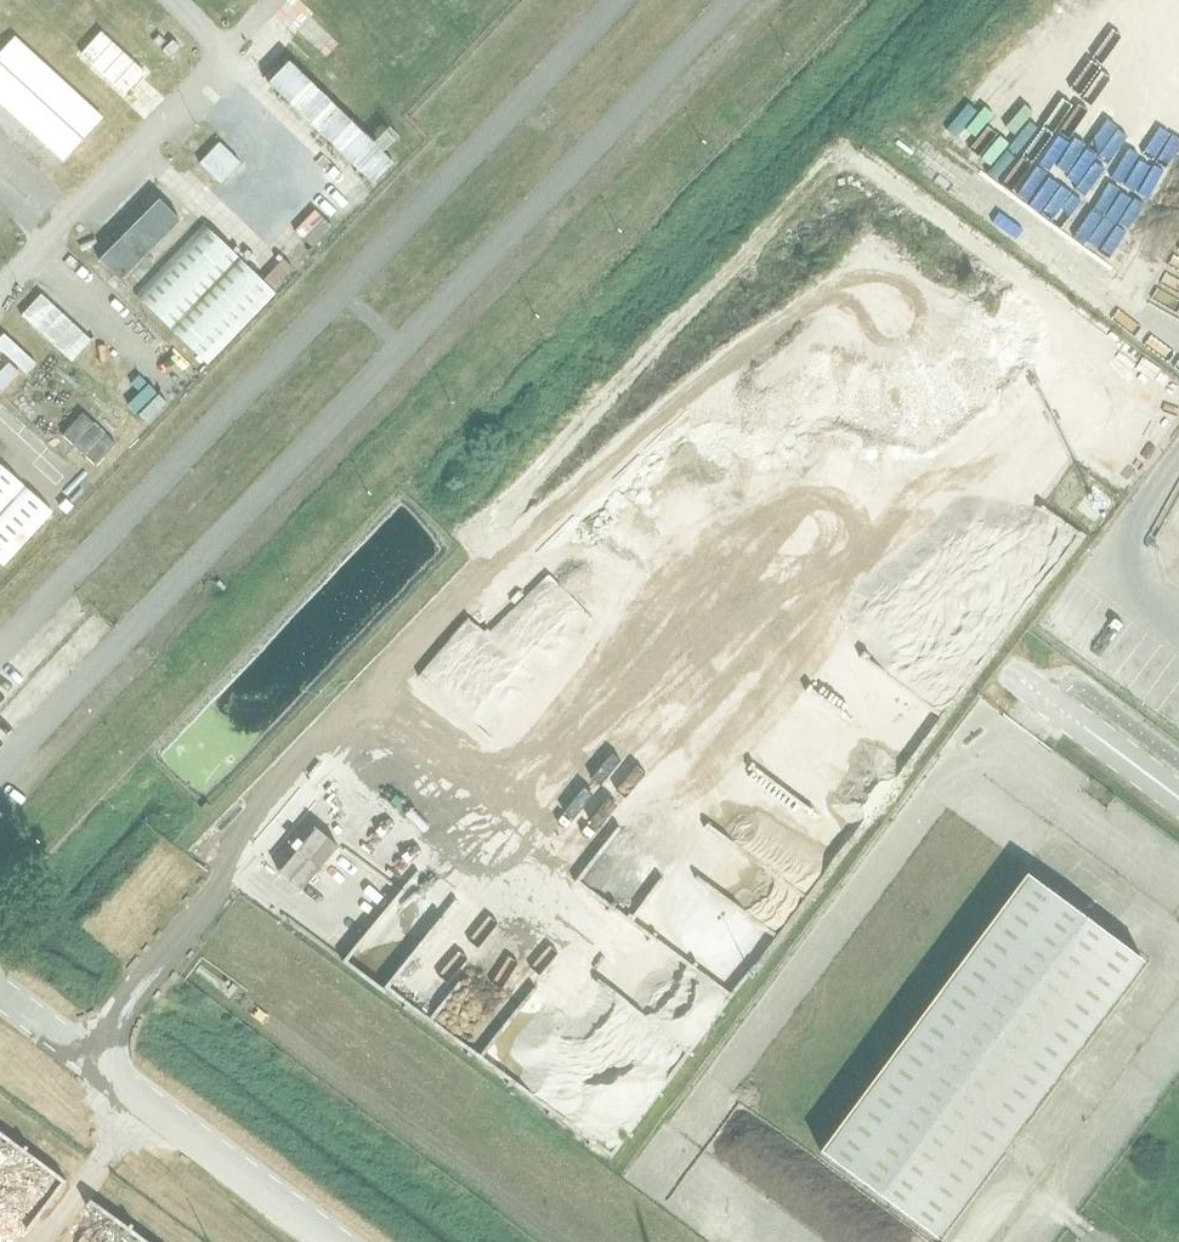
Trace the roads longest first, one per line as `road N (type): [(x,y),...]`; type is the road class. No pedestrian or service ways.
road 1 (unclassified): [(342,1241),(0,988)]
road 2 (unclassified): [(1017,665),(1178,790)]

